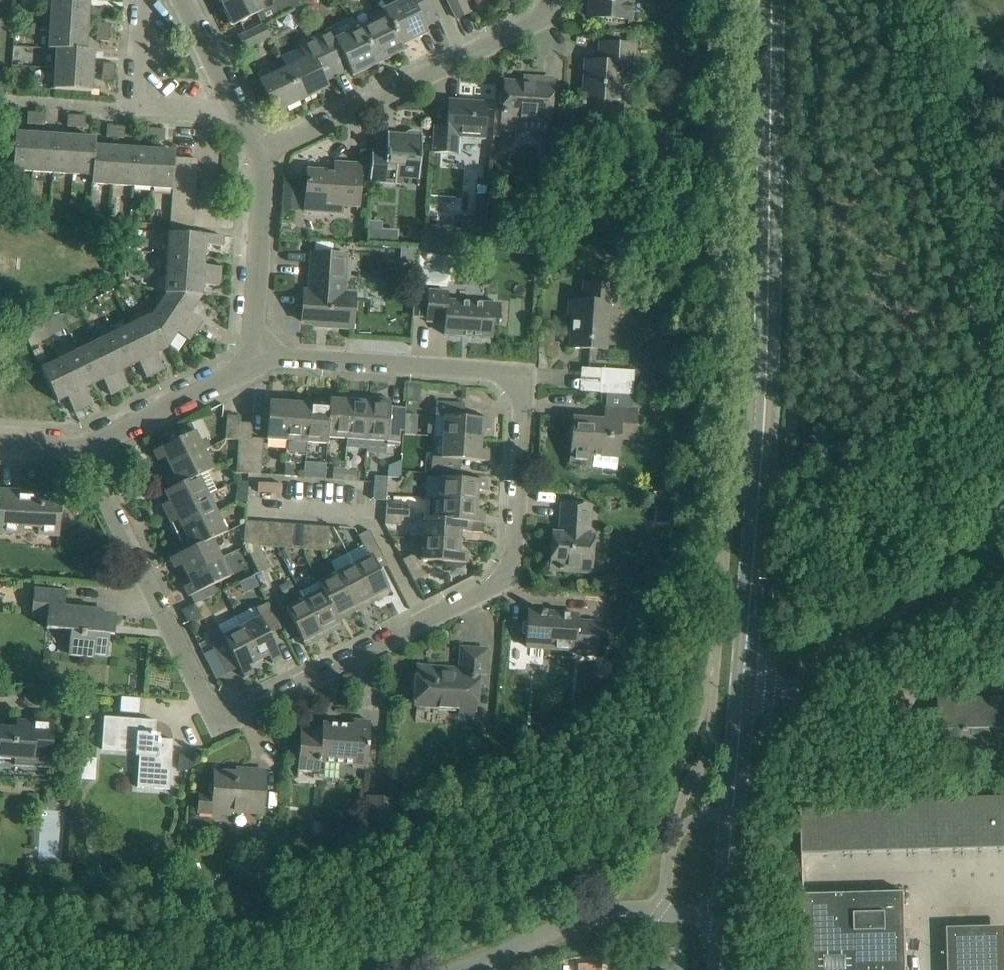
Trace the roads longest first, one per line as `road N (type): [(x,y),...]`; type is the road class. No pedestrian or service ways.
road 1 (residential): [(85,447),(202,694),(222,713),(252,712),(488,587),(505,570),(515,548),(525,410),(517,385),(495,371),(253,356)]
road 2 (tertiary): [(743,692),(764,437),(771,0)]
road 3 (residential): [(261,156),(518,33),(542,19),(550,0)]
road 4 (unclassified): [(1003,583),(853,664),(795,688),(743,692)]
road 5 (unclassified): [(459,969),(615,911),(724,920)]
road 6 (tertiary): [(724,920),(743,692)]
road 7 (residential): [(142,0),(136,94),(151,106),(239,111)]
road 8 (residential): [(261,156),(253,356)]
road 9 (residential): [(253,356),(237,374),(85,447)]
road 10 (residential): [(185,0),(239,111)]

